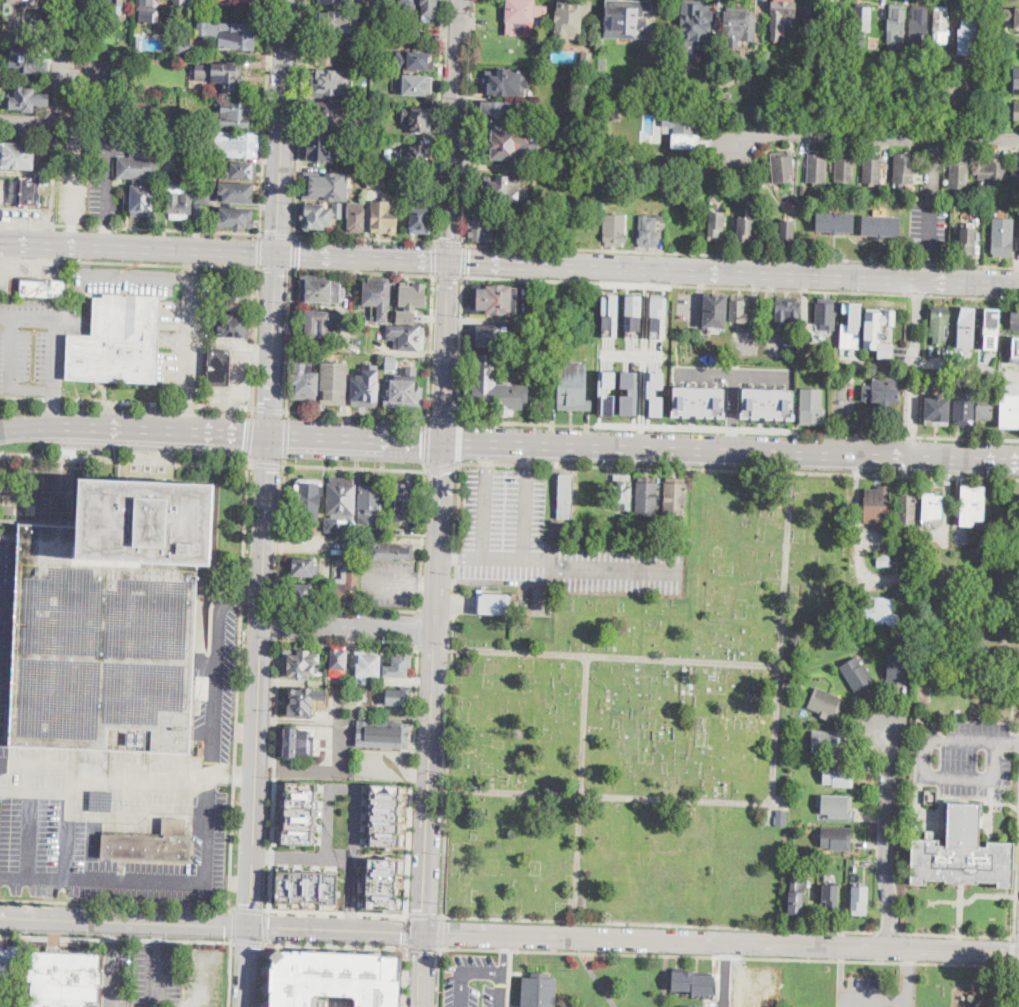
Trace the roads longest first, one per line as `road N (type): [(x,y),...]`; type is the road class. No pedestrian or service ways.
road 1 (tertiary): [(1018,954),(423,932)]
road 2 (primary): [(444,440),(1018,460)]
road 3 (primary): [(1018,285),(450,262)]
road 4 (secondary): [(444,440),(423,932)]
road 5 (tertiary): [(250,926),(270,435)]
road 6 (primary): [(450,262),(0,243)]
road 7 (tertiary): [(270,435),(288,0)]
road 8 (residential): [(731,145),(751,129),(1018,140)]
road 9 (secondary): [(450,262),(461,0)]
road 10 (secondary): [(250,926),(0,918)]
road 11 (primary): [(42,426),(270,435)]
road 12 (residential): [(891,948),(891,727)]
road 13 (secondary): [(444,440),(450,262)]
road 14 (residential): [(912,456),(919,282)]
road 15 (primary): [(270,435),(444,440)]
road 16 (secondary): [(423,932),(250,926)]
road 17 (residential): [(262,624),(434,631)]

